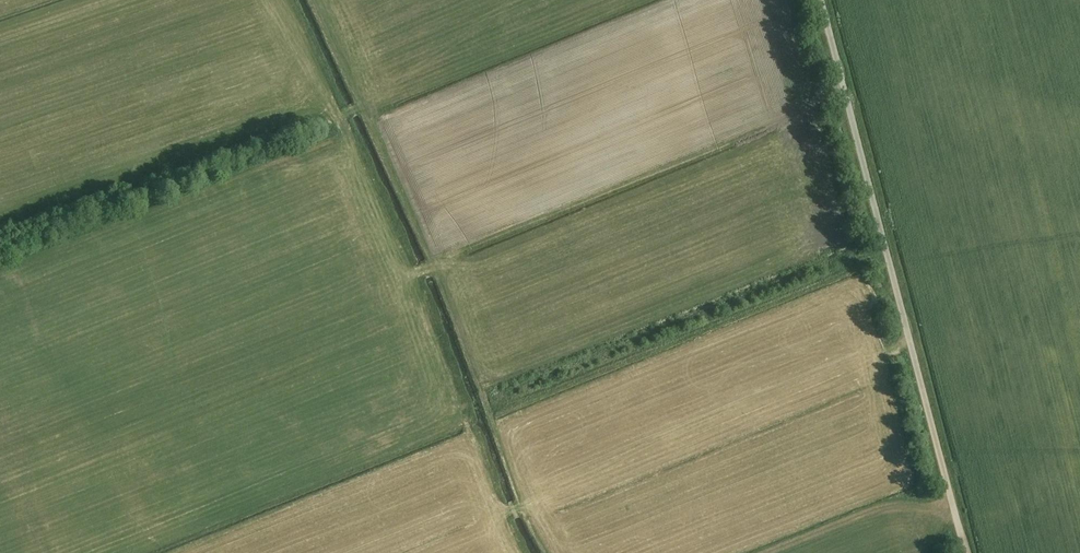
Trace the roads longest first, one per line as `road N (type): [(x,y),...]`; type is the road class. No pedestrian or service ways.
road 1 (track): [(966,552),(821,0)]

